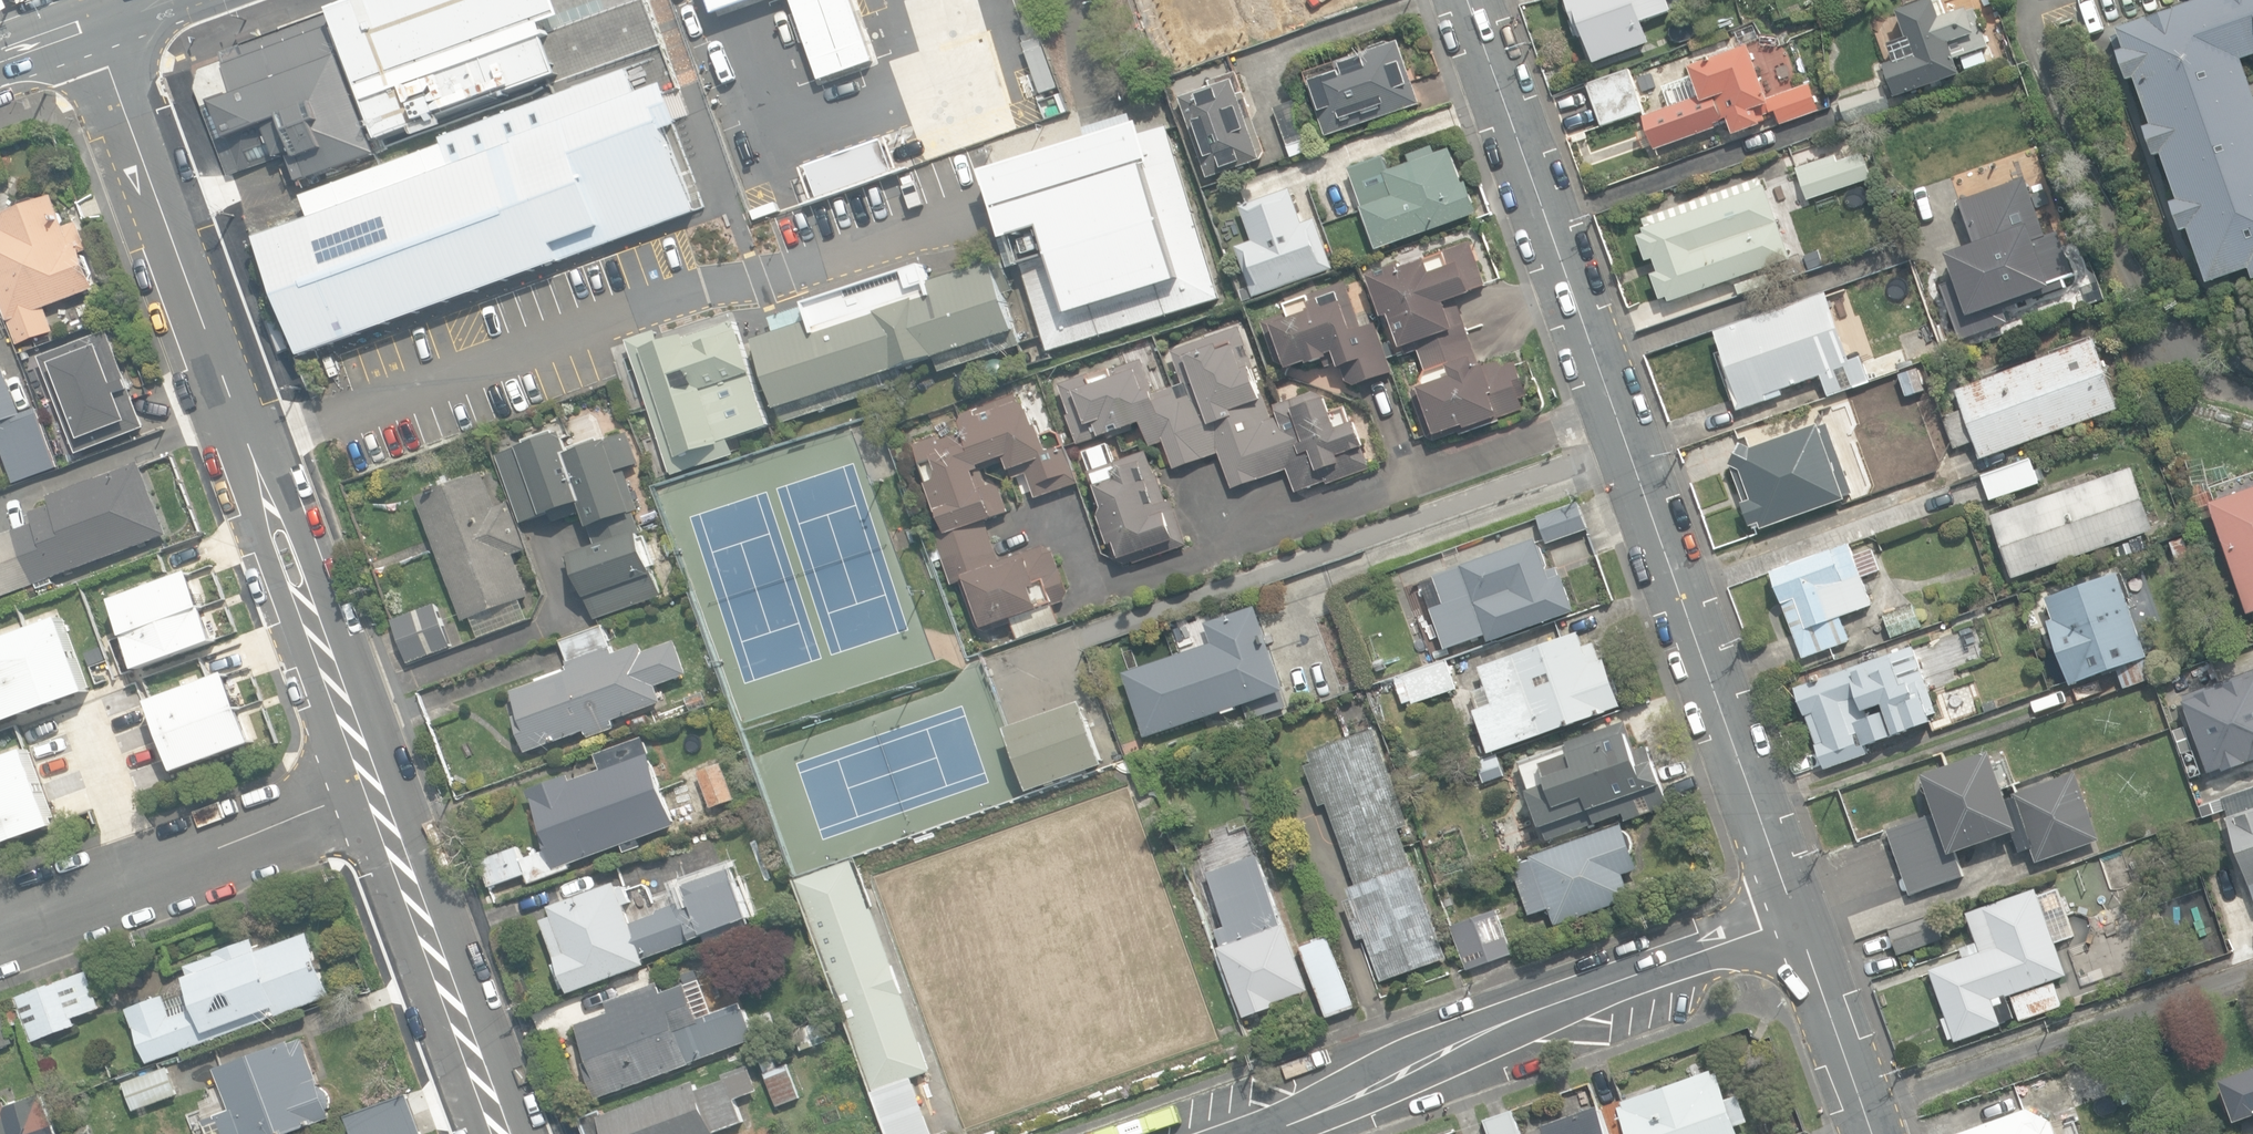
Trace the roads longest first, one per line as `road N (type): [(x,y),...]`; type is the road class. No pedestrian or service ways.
road 1 (residential): [(93,29),(376,785)]
road 2 (residential): [(1260,1133),(1455,1045),(1795,914)]
road 3 (residential): [(1100,587),(1628,410)]
road 4 (tertiary): [(1628,410),(1795,914)]
road 5 (tertiary): [(1487,0),(1628,410)]
road 6 (residential): [(376,785),(0,927)]
road 7 (residential): [(376,785),(508,1133)]
road 8 (tertiary): [(1795,914),(1881,1133)]

